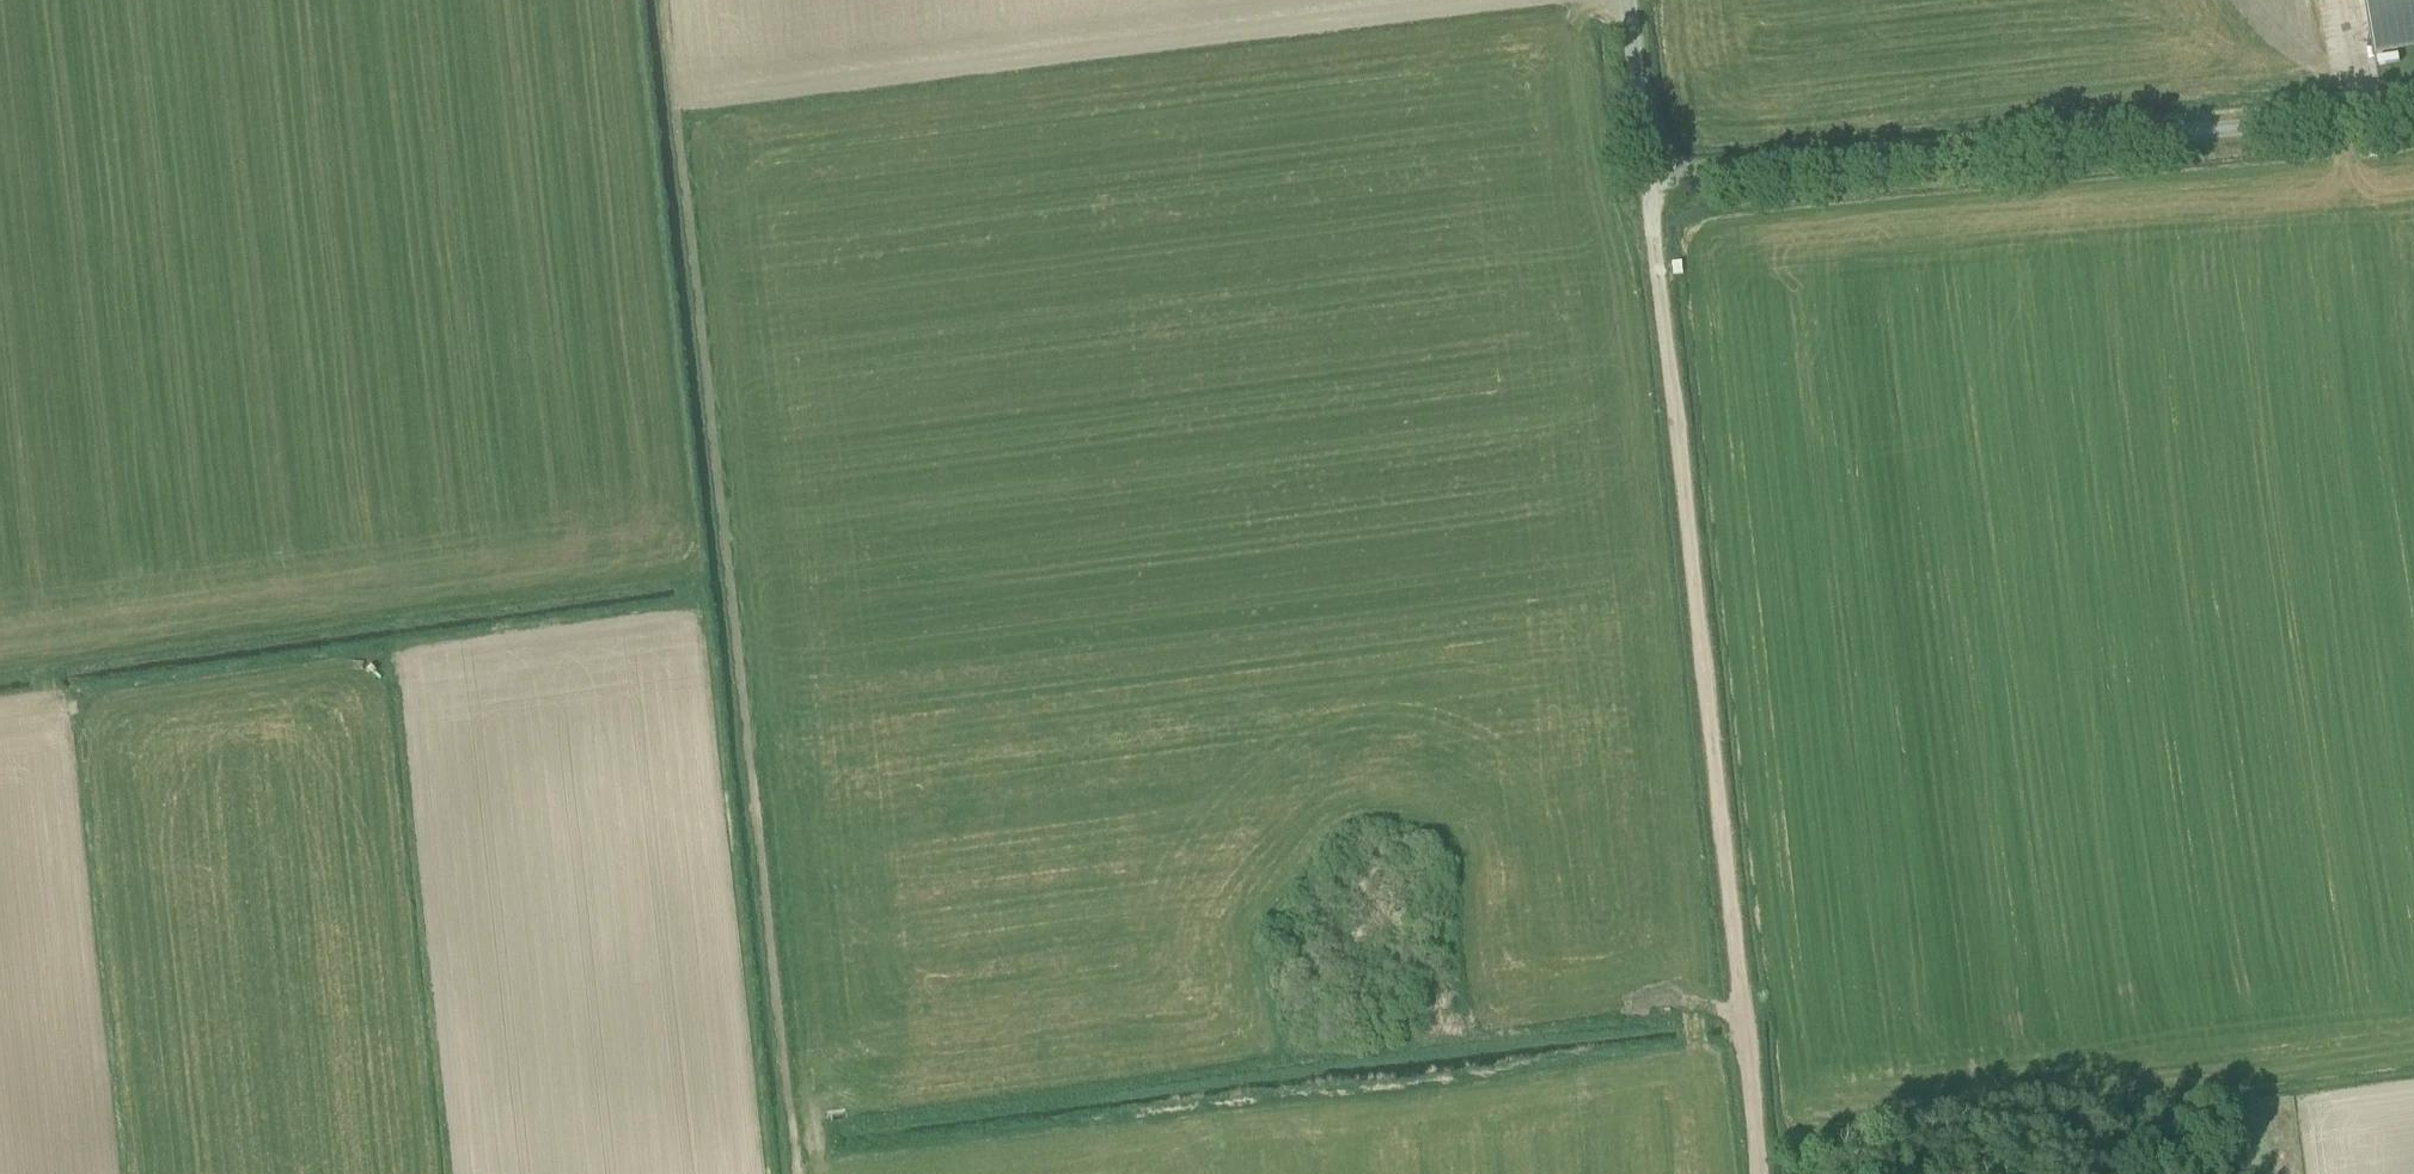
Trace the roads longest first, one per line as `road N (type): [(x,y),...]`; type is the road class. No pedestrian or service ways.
road 1 (track): [(1651,190),(1761,1173)]
road 2 (unclassified): [(1651,190),(2413,120)]
road 3 (unclassified): [(1651,190),(1630,0)]

